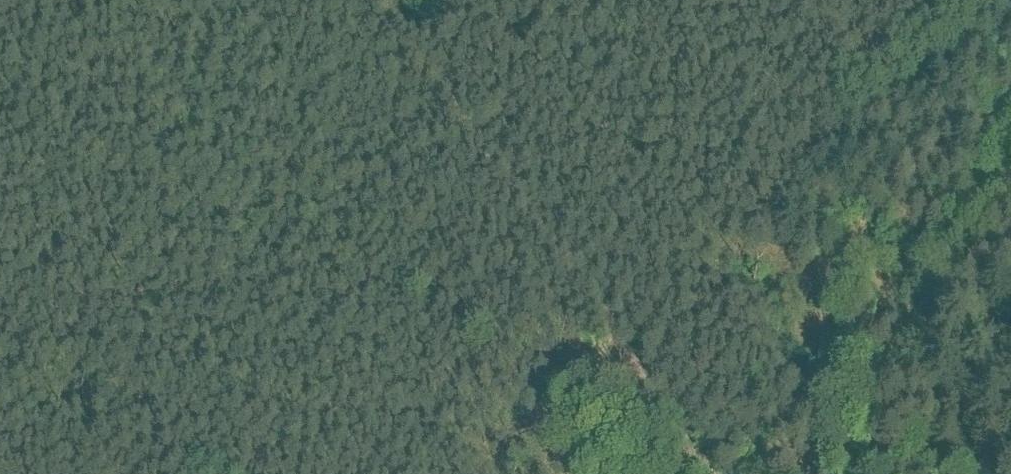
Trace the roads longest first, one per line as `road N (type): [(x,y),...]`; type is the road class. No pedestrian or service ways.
road 1 (track): [(383,0),(715,473)]
road 2 (track): [(1010,169),(757,473)]

